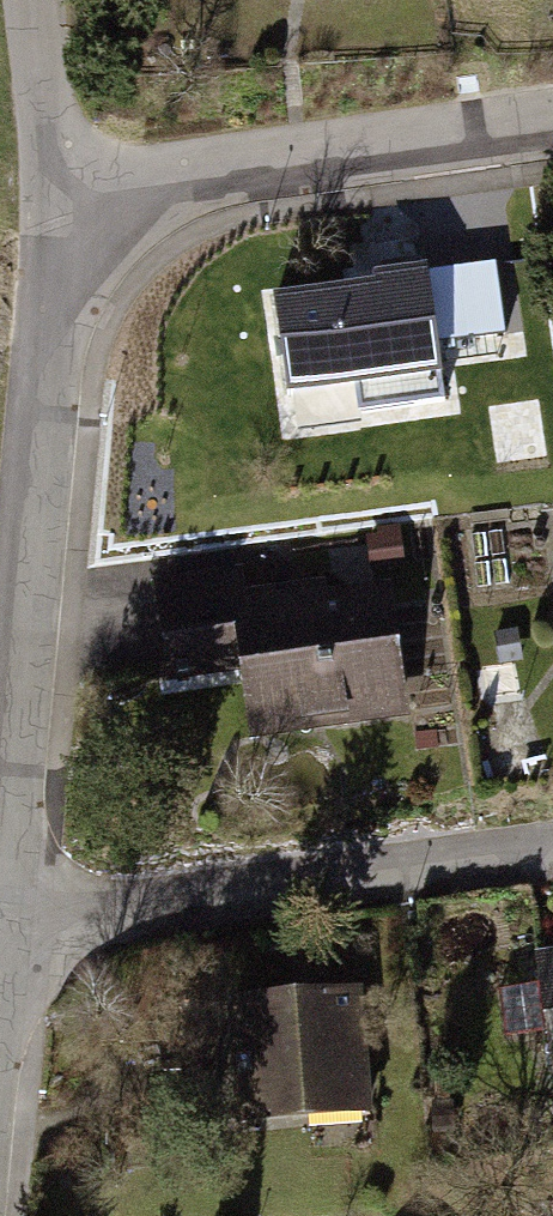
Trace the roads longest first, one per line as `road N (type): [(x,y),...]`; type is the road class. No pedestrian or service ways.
road 1 (residential): [(2,920),(54,294),(78,207)]
road 2 (residential): [(552,852),(2,920)]
road 3 (residential): [(78,207),(185,175),(552,123)]
road 4 (residential): [(78,207),(48,113),(34,0)]

